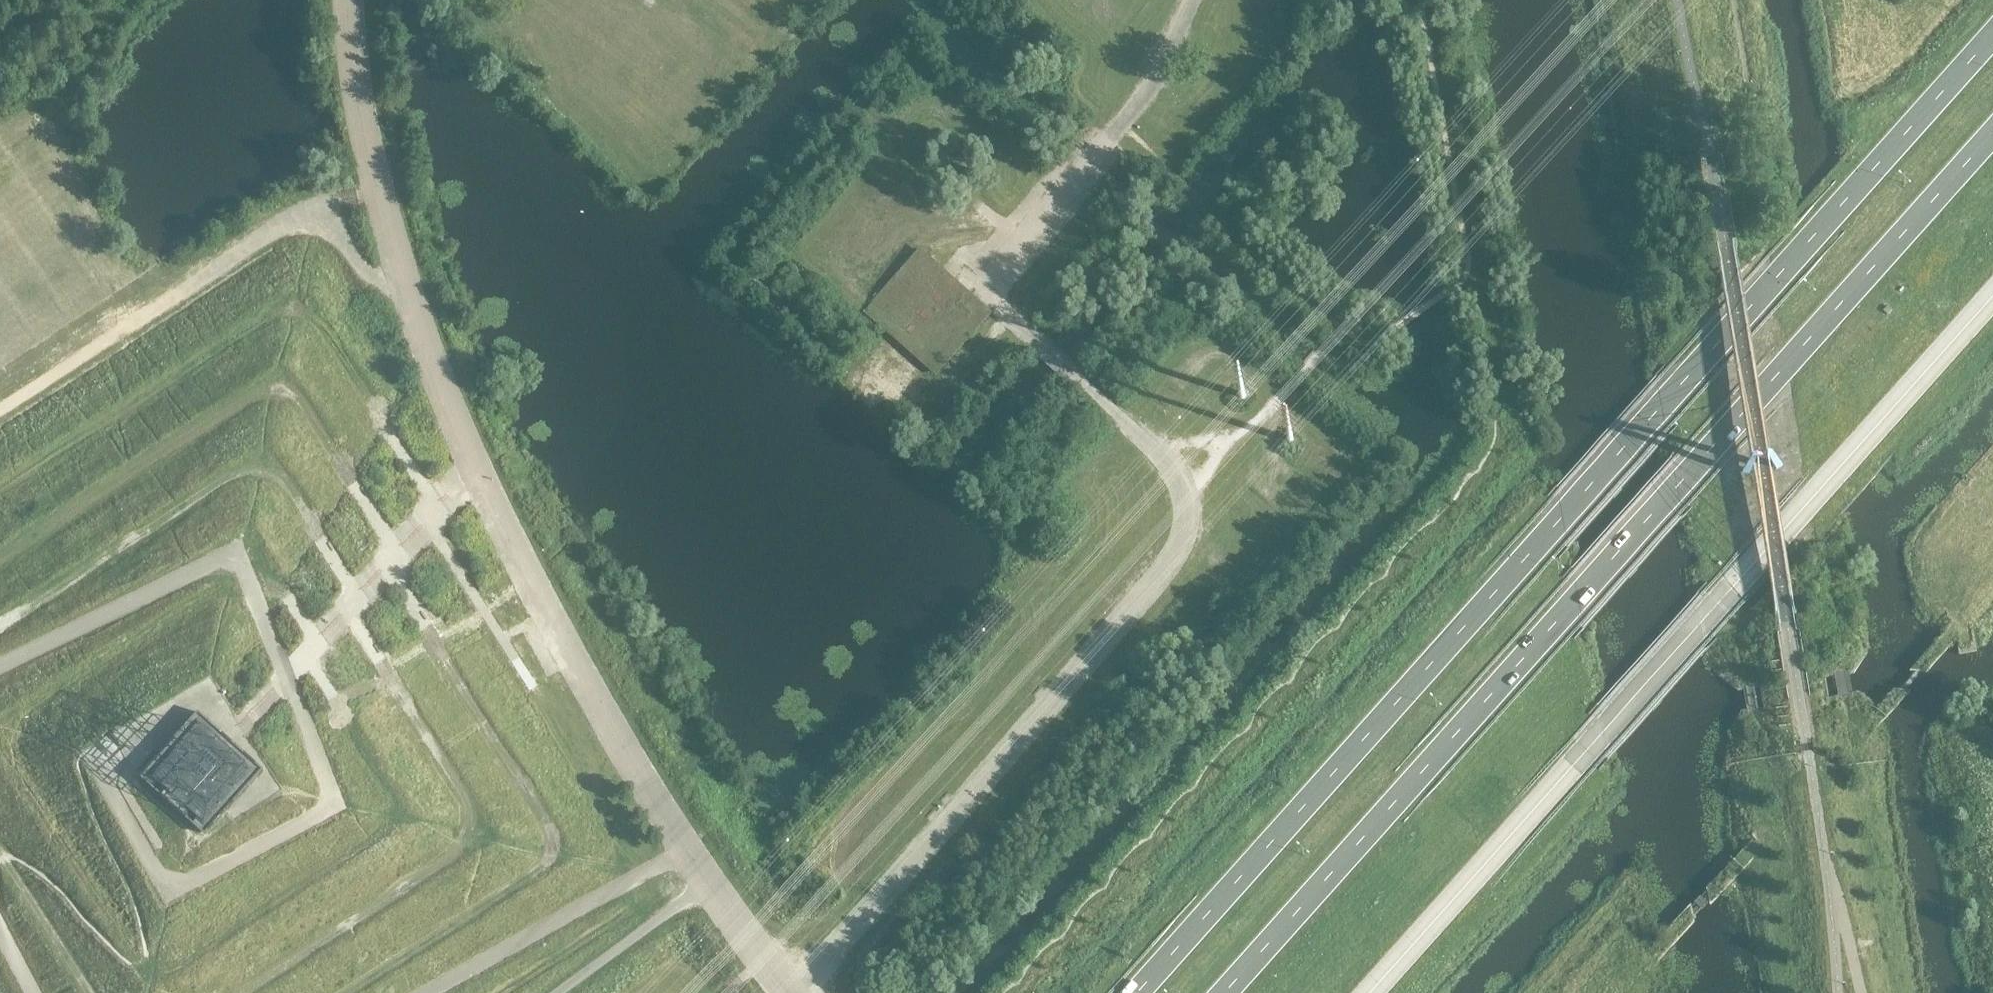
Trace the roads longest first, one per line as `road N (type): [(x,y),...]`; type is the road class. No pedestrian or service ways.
road 1 (trunk): [(1992,36),(1127,992)]
road 2 (trunk): [(1228,992),(1992,133)]

